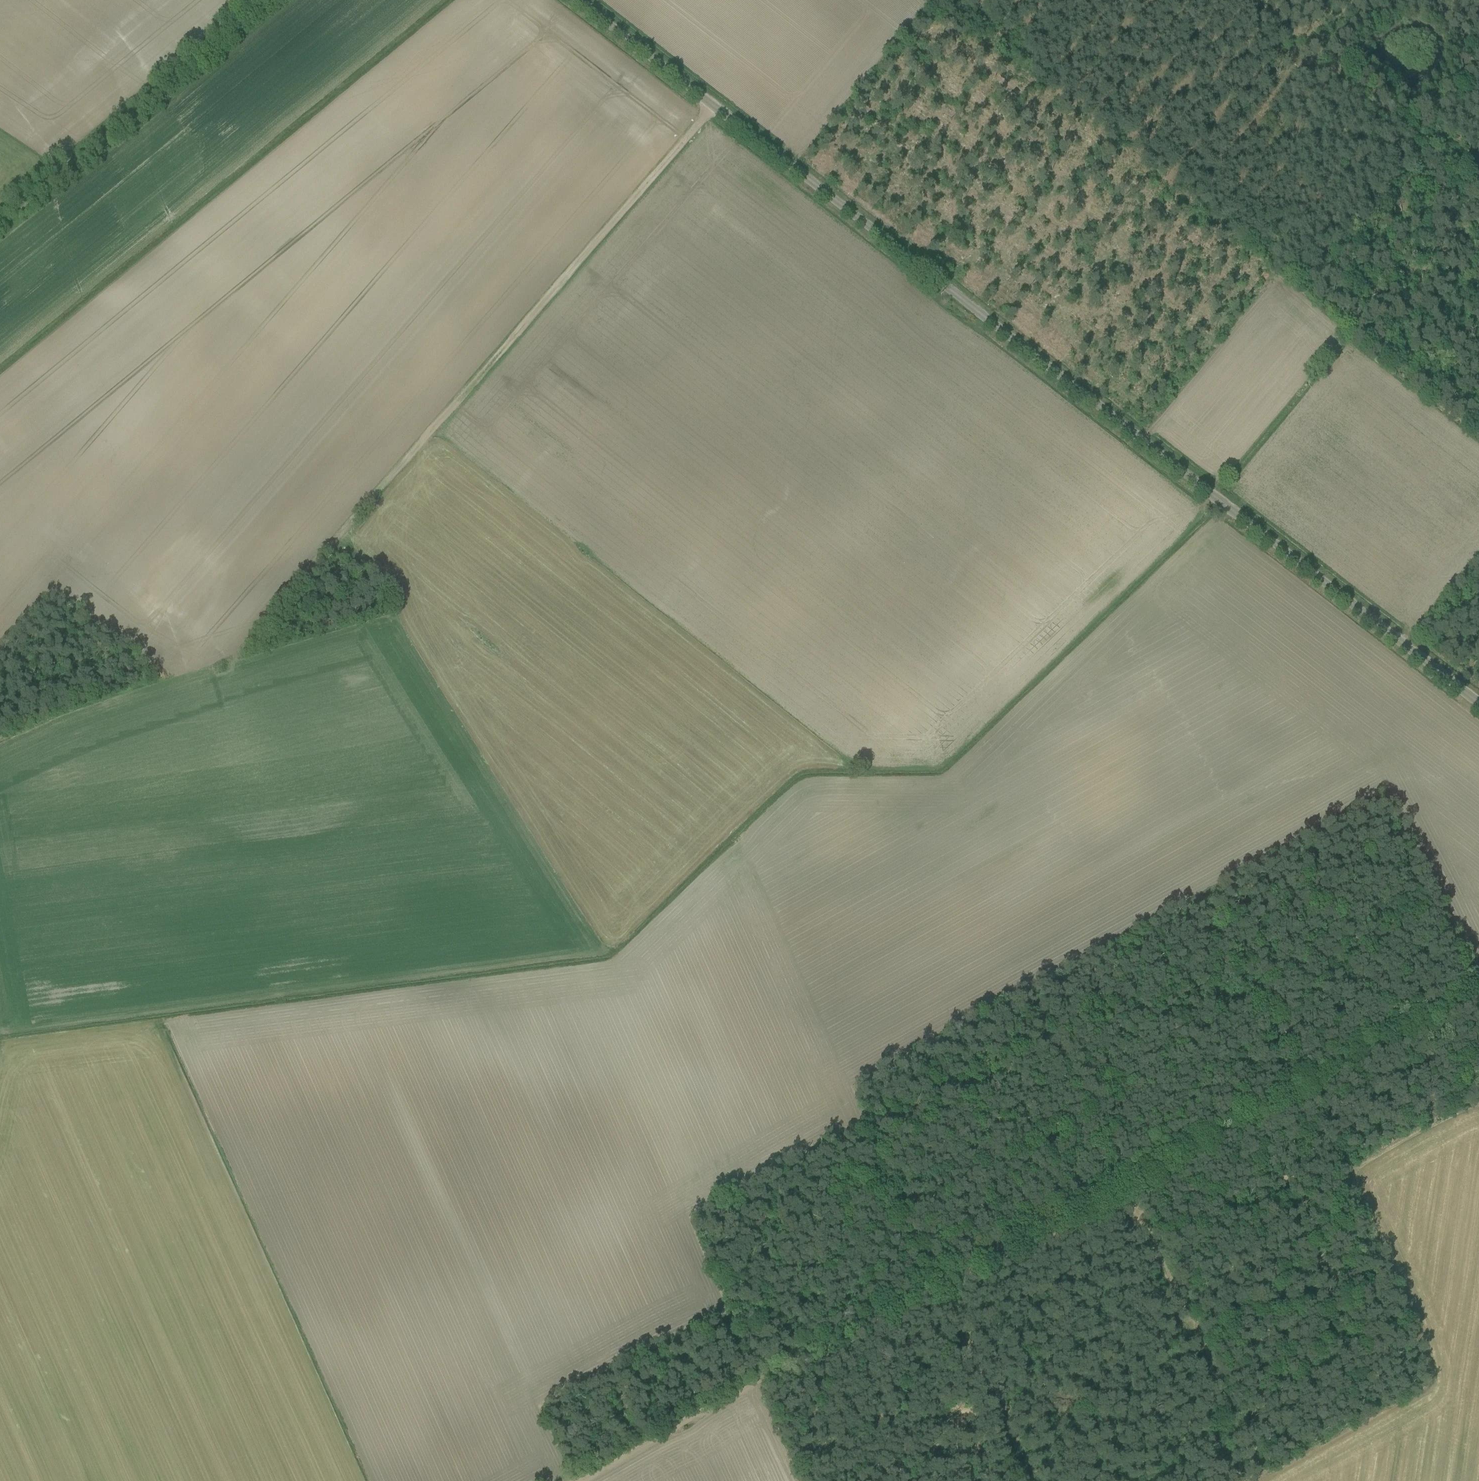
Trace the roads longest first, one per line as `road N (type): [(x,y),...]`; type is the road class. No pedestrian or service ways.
road 1 (unclassified): [(1478,703),(578,0)]
road 2 (track): [(580,1480),(1478,988)]
road 3 (track): [(269,0),(0,225)]
road 4 (track): [(1255,0),(1478,174)]

